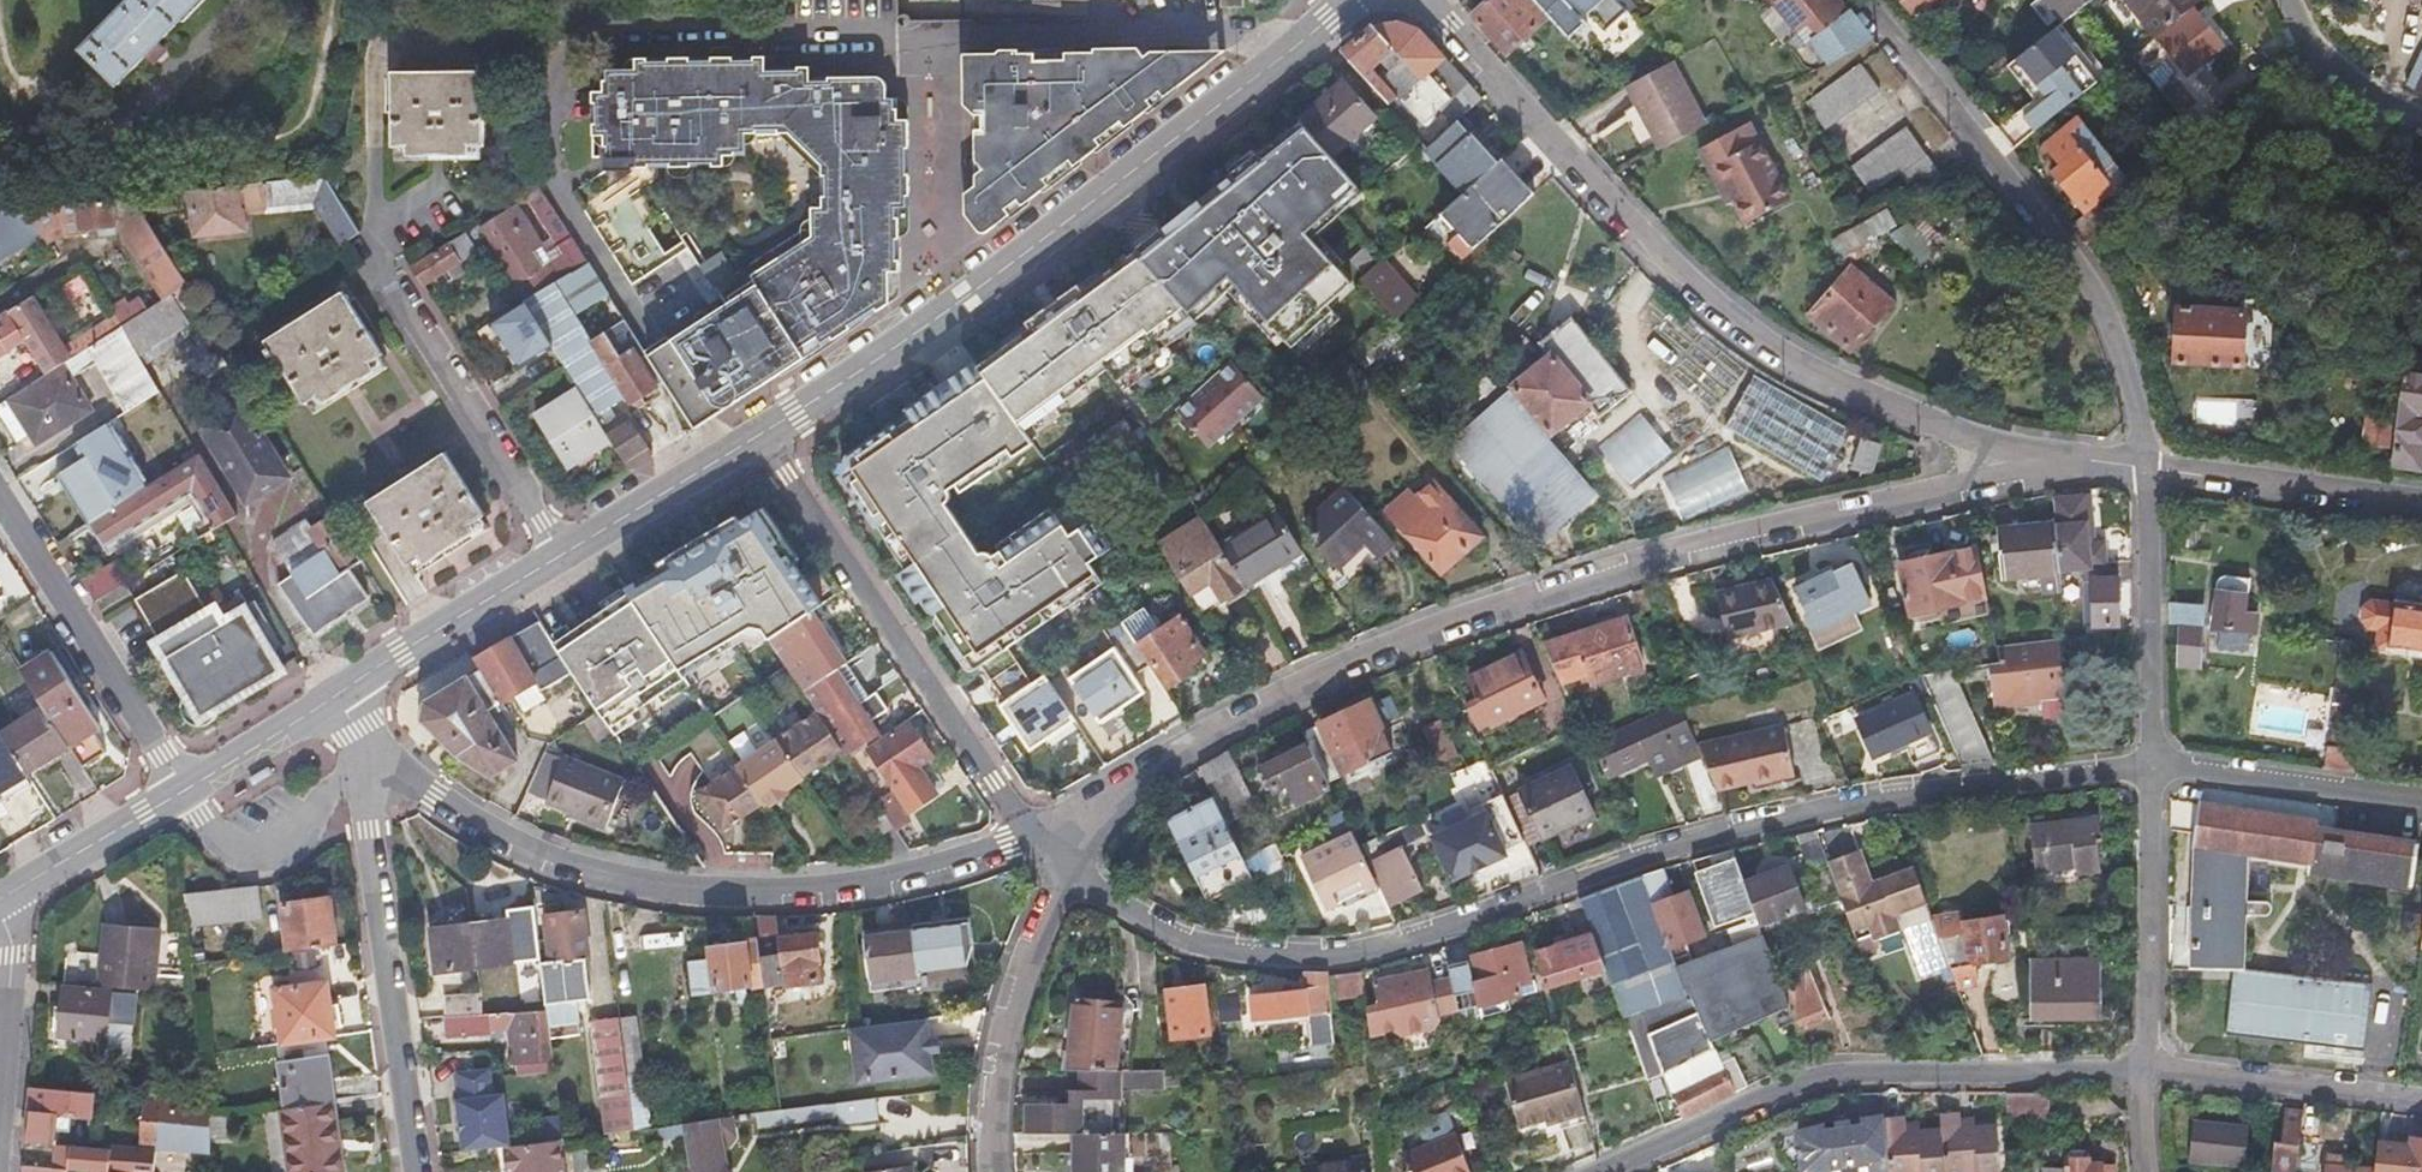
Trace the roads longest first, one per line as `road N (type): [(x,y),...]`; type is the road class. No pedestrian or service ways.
road 1 (residential): [(2145,767),(1990,781),(1743,827),(1436,929),(1303,956),(1189,940),(1135,918),(1067,874)]
road 2 (residential): [(2057,459),(1609,572),(1434,626),(1260,701),(1099,804),(1029,832)]
road 3 (residential): [(1427,0),(1632,229),(1755,337),(1819,375),(1954,433),(2057,459)]
road 4 (residential): [(1029,832),(857,882),(662,885),(523,847),(364,760)]
road 5 (unclassified): [(764,432),(1012,268),(1328,20)]
road 6 (residential): [(1859,0),(2083,267),(2118,357),(2147,469)]
road 7 (residential): [(2142,1067),(1823,1072),(1603,1171)]
road 8 (residential): [(764,432),(1029,832)]
road 9 (residential): [(364,760),(416,1171)]
road 10 (residential): [(0,509),(185,789)]
road 11 (residential): [(386,284),(562,553)]
road 12 (residential): [(996,1171),(1011,1026),(1067,874)]
road 13 (residential): [(2145,767),(2142,1067)]
road 14 (residential): [(2147,469),(2145,767)]
road 15 (residential): [(2421,1099),(2142,1067)]
road 16 (residential): [(2421,802),(2145,767)]
road 17 (residential): [(2147,469),(2421,501)]
road 18 (unclassified): [(337,694),(562,553)]
road 19 (residential): [(185,789),(222,841),(261,854),(303,824),(364,760)]
road 20 (unclassified): [(562,553),(764,432)]
road 21 (unclassified): [(0,899),(185,789)]
road 22 (residential): [(2421,121),(2316,59),(2281,0)]
road 23 (residential): [(0,1095),(13,957),(0,909)]
road 24 (unclassified): [(185,789),(337,694)]

